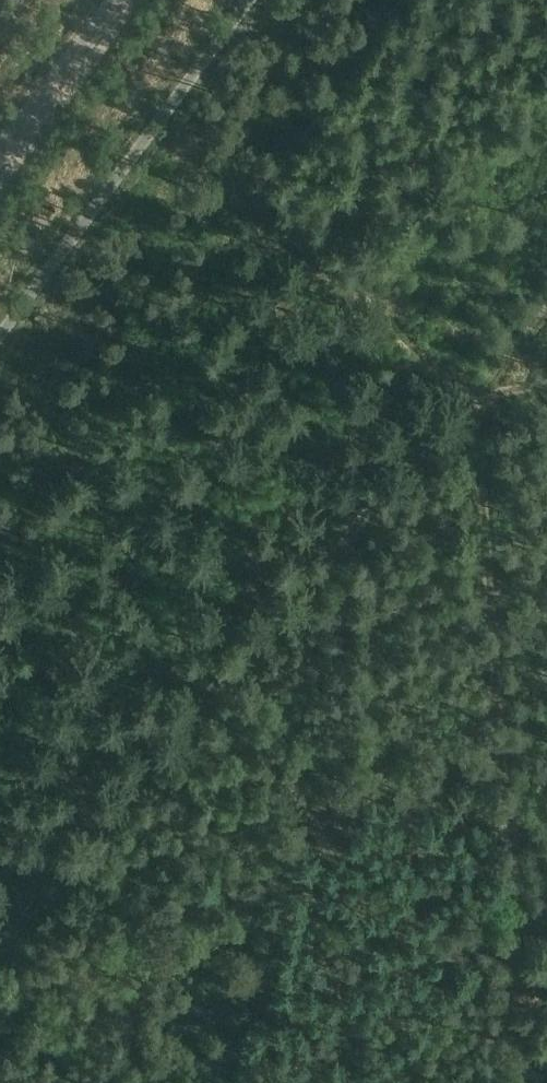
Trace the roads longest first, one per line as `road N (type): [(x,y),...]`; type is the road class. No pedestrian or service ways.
road 1 (track): [(0,960),(357,523),(476,396)]
road 2 (track): [(533,1082),(476,396)]
road 3 (track): [(0,162),(121,0)]

